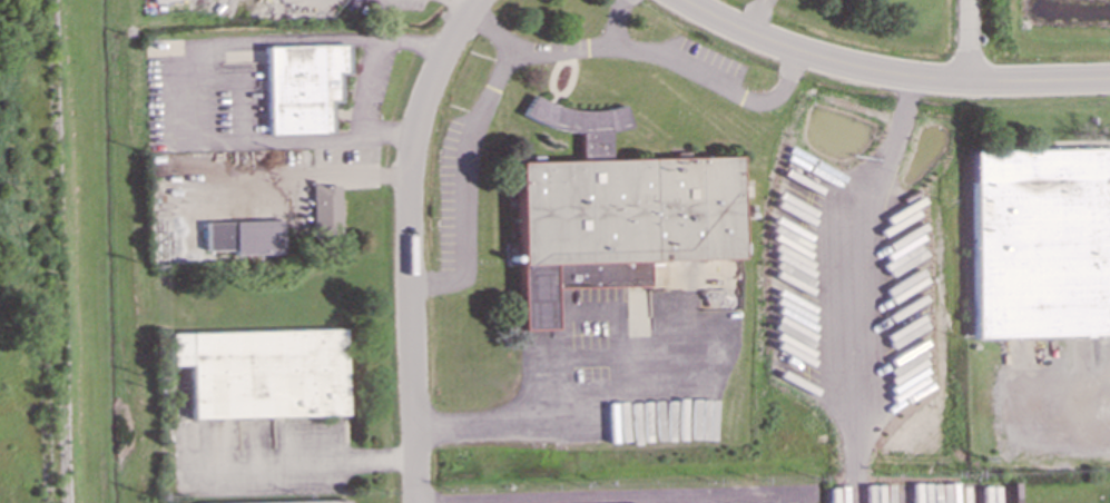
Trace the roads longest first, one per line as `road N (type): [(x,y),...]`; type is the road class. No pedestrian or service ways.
road 1 (residential): [(478,0),(431,87),(412,165),(417,502)]
road 2 (residential): [(1109,81),(896,77),(774,46),(679,0)]

